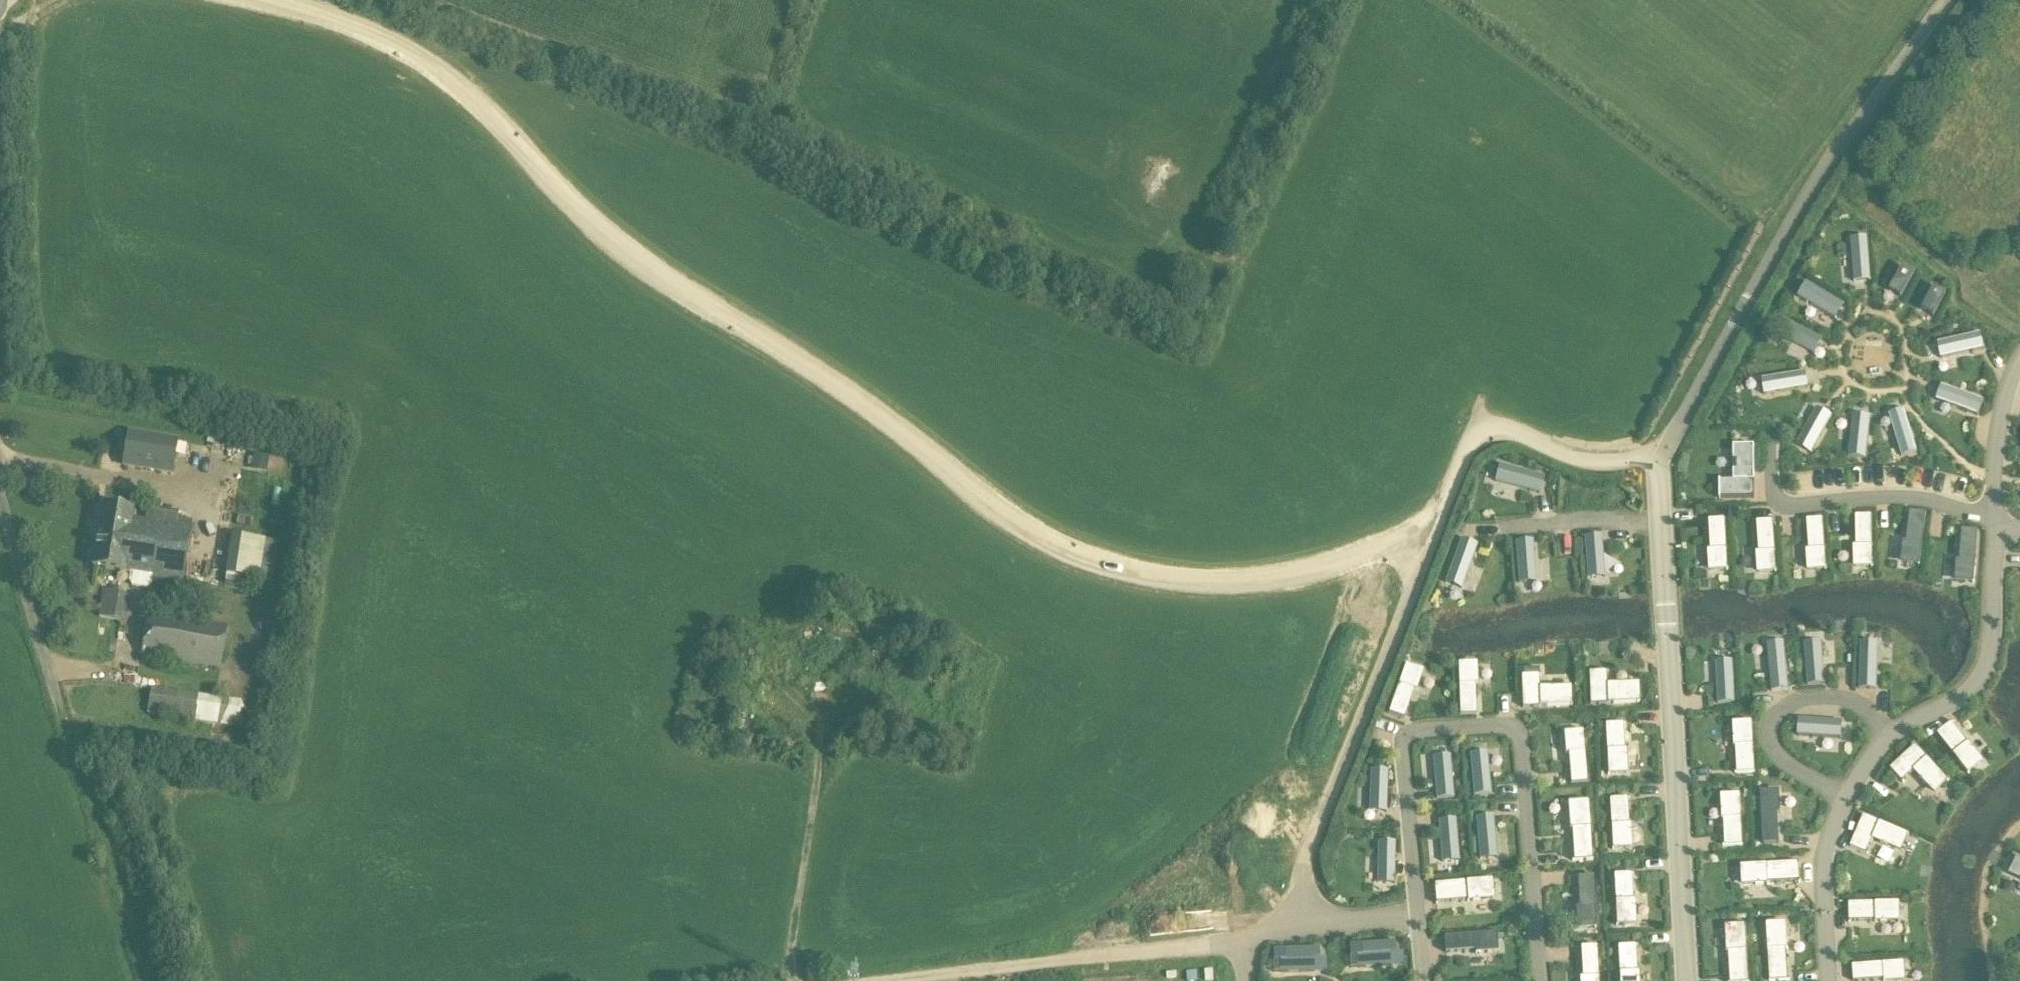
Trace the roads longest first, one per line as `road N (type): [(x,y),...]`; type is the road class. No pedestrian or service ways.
road 1 (unclassified): [(261,0),(337,20),(432,68),(644,269),(748,333),(838,374),(971,406),(1133,405),(1258,373),(1437,301),(1509,293),(1554,306),(1610,347),(1647,410),(1657,451)]
road 2 (unclassified): [(1657,451),(1686,419),(1835,152),(1947,0)]
road 3 (unclassified): [(1686,980),(1657,451)]
road 4 (track): [(148,980),(60,703)]
road 5 (track): [(824,707),(791,980)]
road 6 (track): [(2019,84),(1903,183),(1879,188),(1822,174)]
road 7 (unclassified): [(60,703),(0,489)]

